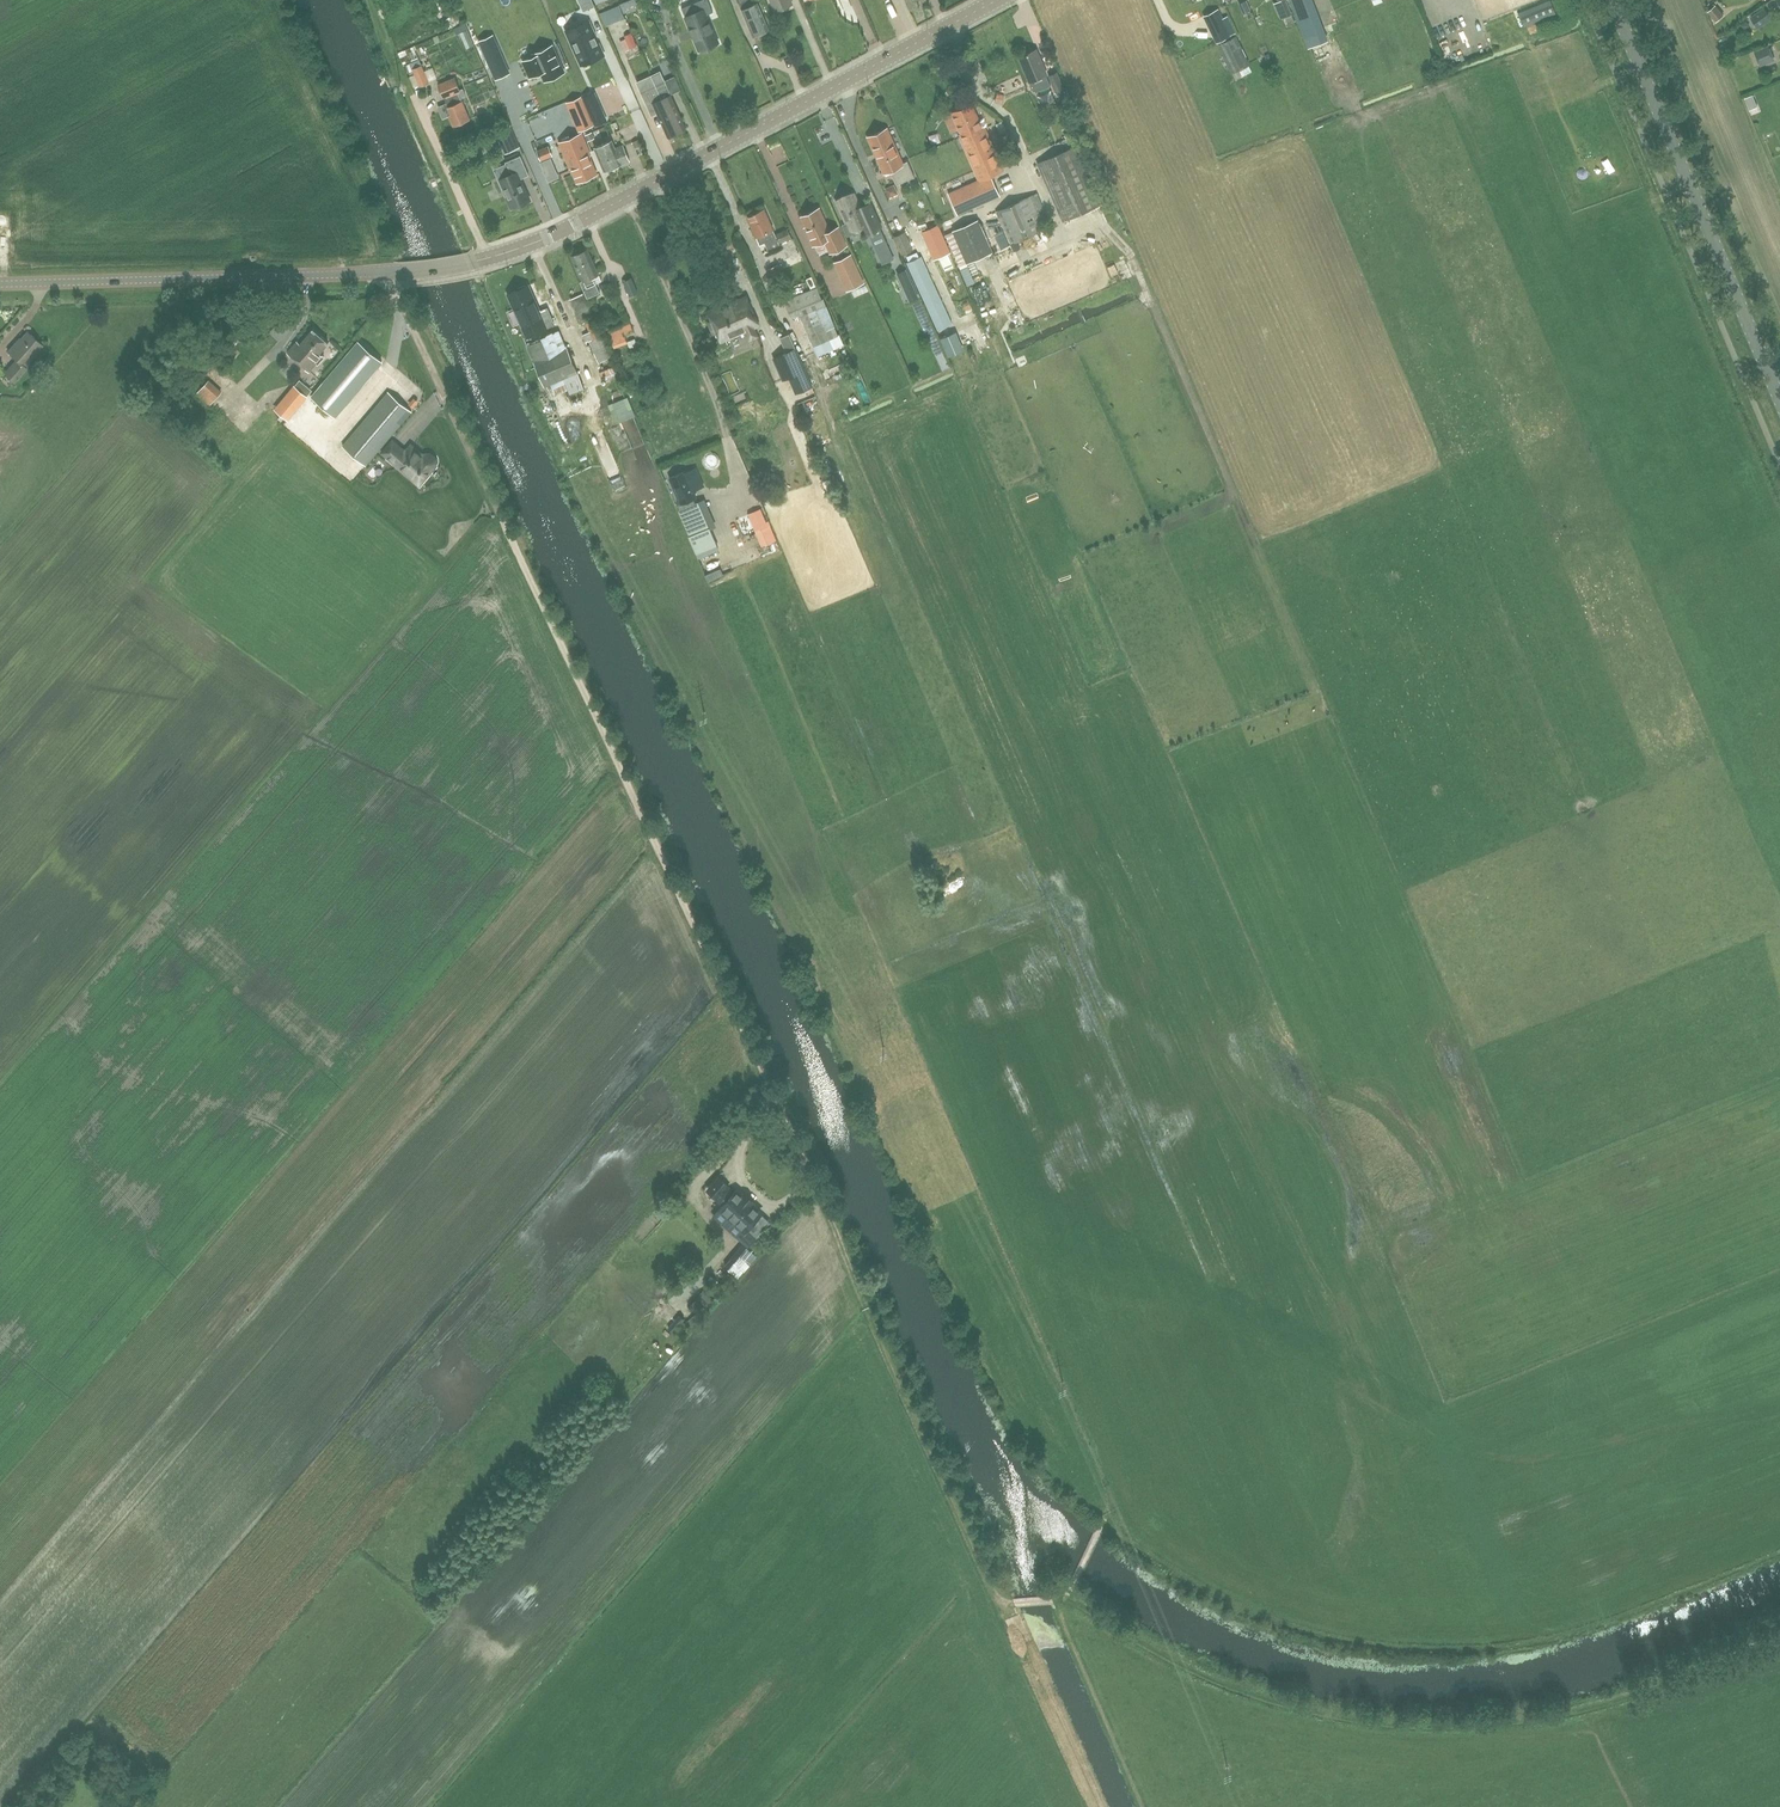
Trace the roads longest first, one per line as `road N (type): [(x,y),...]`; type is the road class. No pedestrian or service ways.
road 1 (track): [(1101,1526),(1063,1595),(1014,1603),(993,1592),(775,1096)]
road 2 (tertiary): [(390,272),(478,261),(563,230),(996,0)]
road 3 (secondary): [(1779,399),(1612,0)]
road 4 (tertiary): [(390,272),(0,284)]
road 5 (track): [(488,258),(411,96)]

